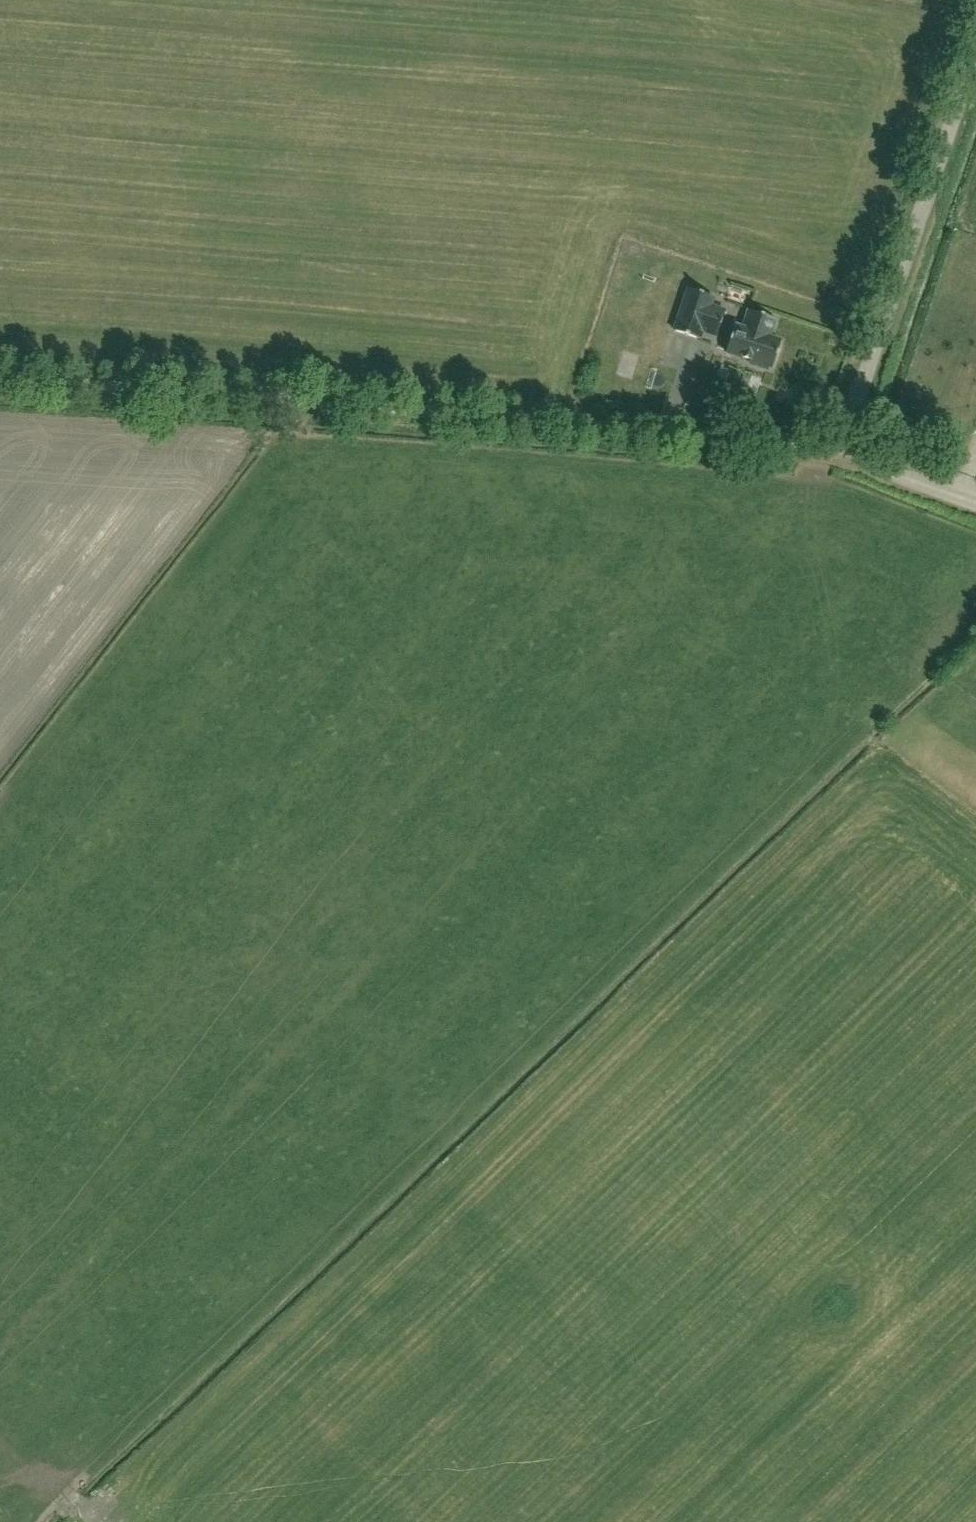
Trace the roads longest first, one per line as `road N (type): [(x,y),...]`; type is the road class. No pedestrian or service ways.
road 1 (track): [(847,451),(0,382)]
road 2 (unclassified): [(975,504),(862,462),(847,451),(847,434),(975,51)]

